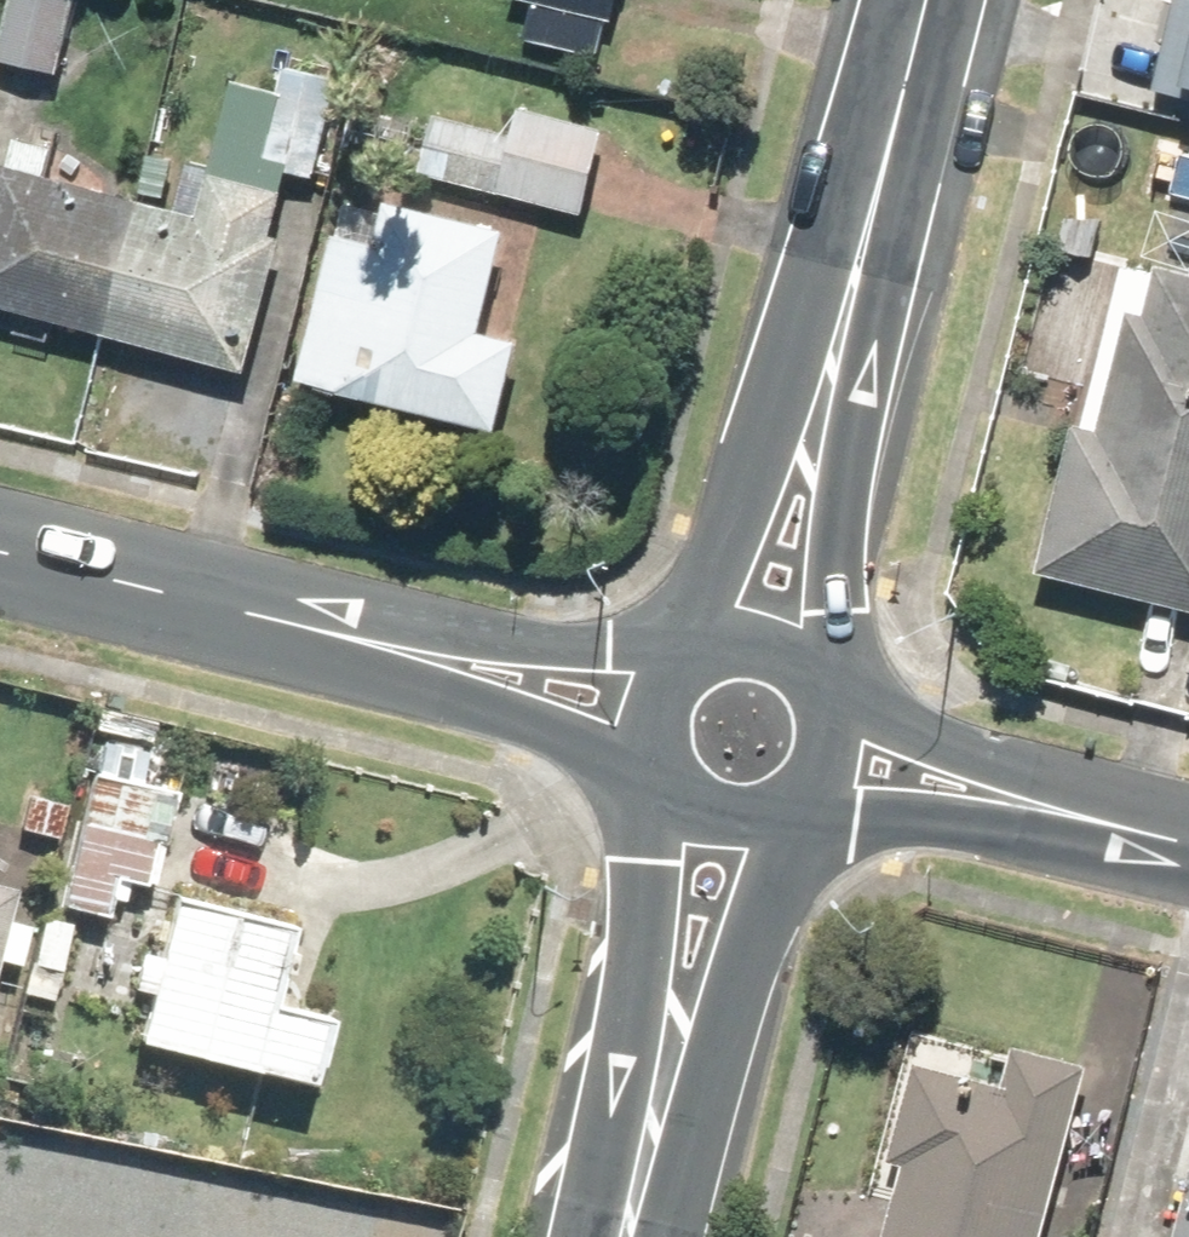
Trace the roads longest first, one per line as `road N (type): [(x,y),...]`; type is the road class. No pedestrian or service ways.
road 1 (secondary): [(382,630),(0,540)]
road 2 (residential): [(842,357),(934,0)]
road 3 (secondary): [(1139,822),(826,785)]
road 4 (residential): [(842,357),(833,669)]
road 5 (secondary): [(848,723),(1139,822)]
road 6 (residential): [(704,628),(842,357)]
road 7 (secondary): [(644,747),(382,630)]
road 8 (unclassified): [(675,1063),(656,862),(659,780)]
road 9 (secondary): [(382,630),(659,663)]
road 10 (unclassified): [(793,813),(675,1063)]
road 11 (unclassified): [(675,1063),(629,1236)]
road 12 (secondary): [(793,813),(728,824),(694,812),(659,780)]
road 13 (secondary): [(704,628),(739,620),(778,625),(809,642),(833,669)]

